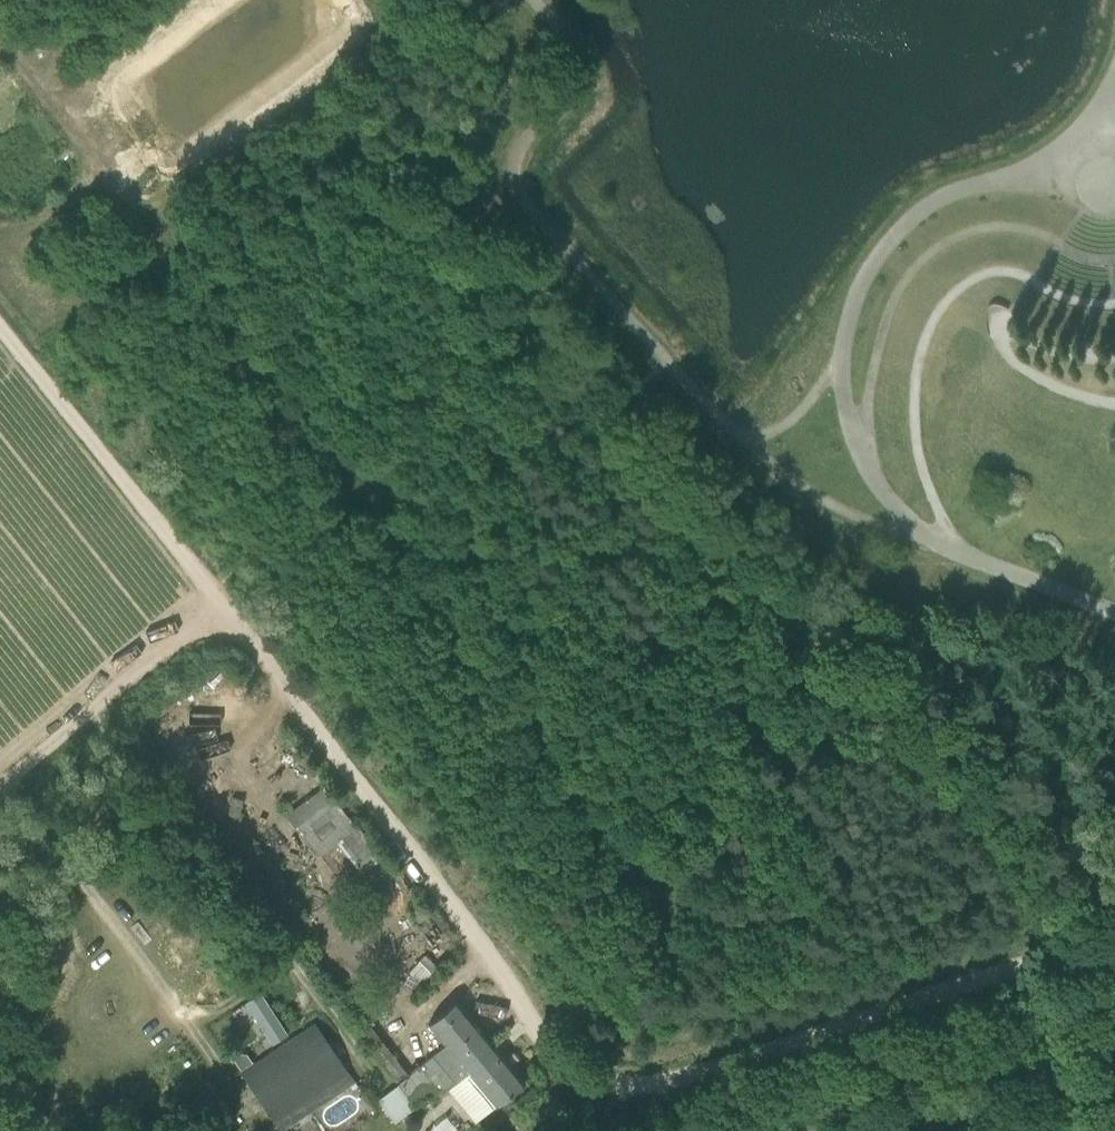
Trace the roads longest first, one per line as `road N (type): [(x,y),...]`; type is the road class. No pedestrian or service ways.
road 1 (track): [(0,325),(569,1067),(609,1092),(660,1092),(825,1039)]
road 2 (track): [(0,36),(171,258),(376,492)]
road 3 (track): [(739,437),(524,197),(515,172),(520,145),(572,99),(578,68),(572,42),(537,0)]
road 4 (track): [(739,437),(844,511),(1114,608)]
road 5 (track): [(4,794),(242,1106)]
road 6 (track): [(825,1039),(1114,948)]
road 7 (track): [(220,608),(0,797)]

